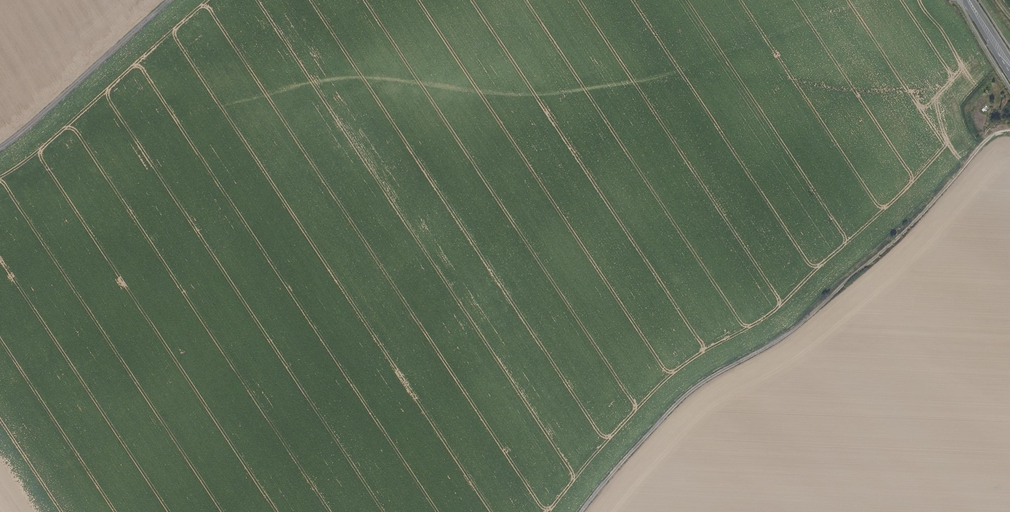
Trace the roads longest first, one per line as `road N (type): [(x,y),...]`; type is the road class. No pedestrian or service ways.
road 1 (track): [(581,511),(698,386),(817,311),(901,235),(986,140),(1009,132)]
road 2 (track): [(0,146),(166,0)]

